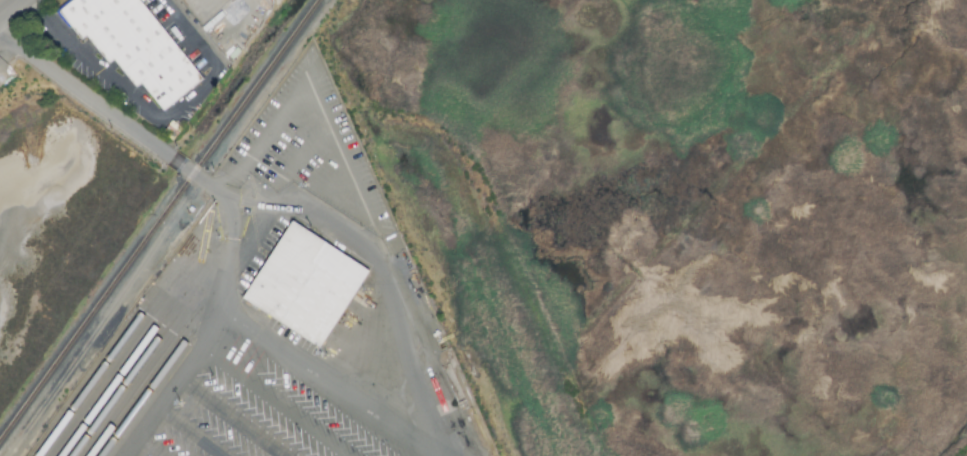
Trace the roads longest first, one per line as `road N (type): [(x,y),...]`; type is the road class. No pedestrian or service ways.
road 1 (residential): [(453,455),(211,290),(266,215)]
road 2 (residential): [(266,215),(293,198),(385,261),(454,455)]
road 3 (residential): [(0,36),(266,215)]

